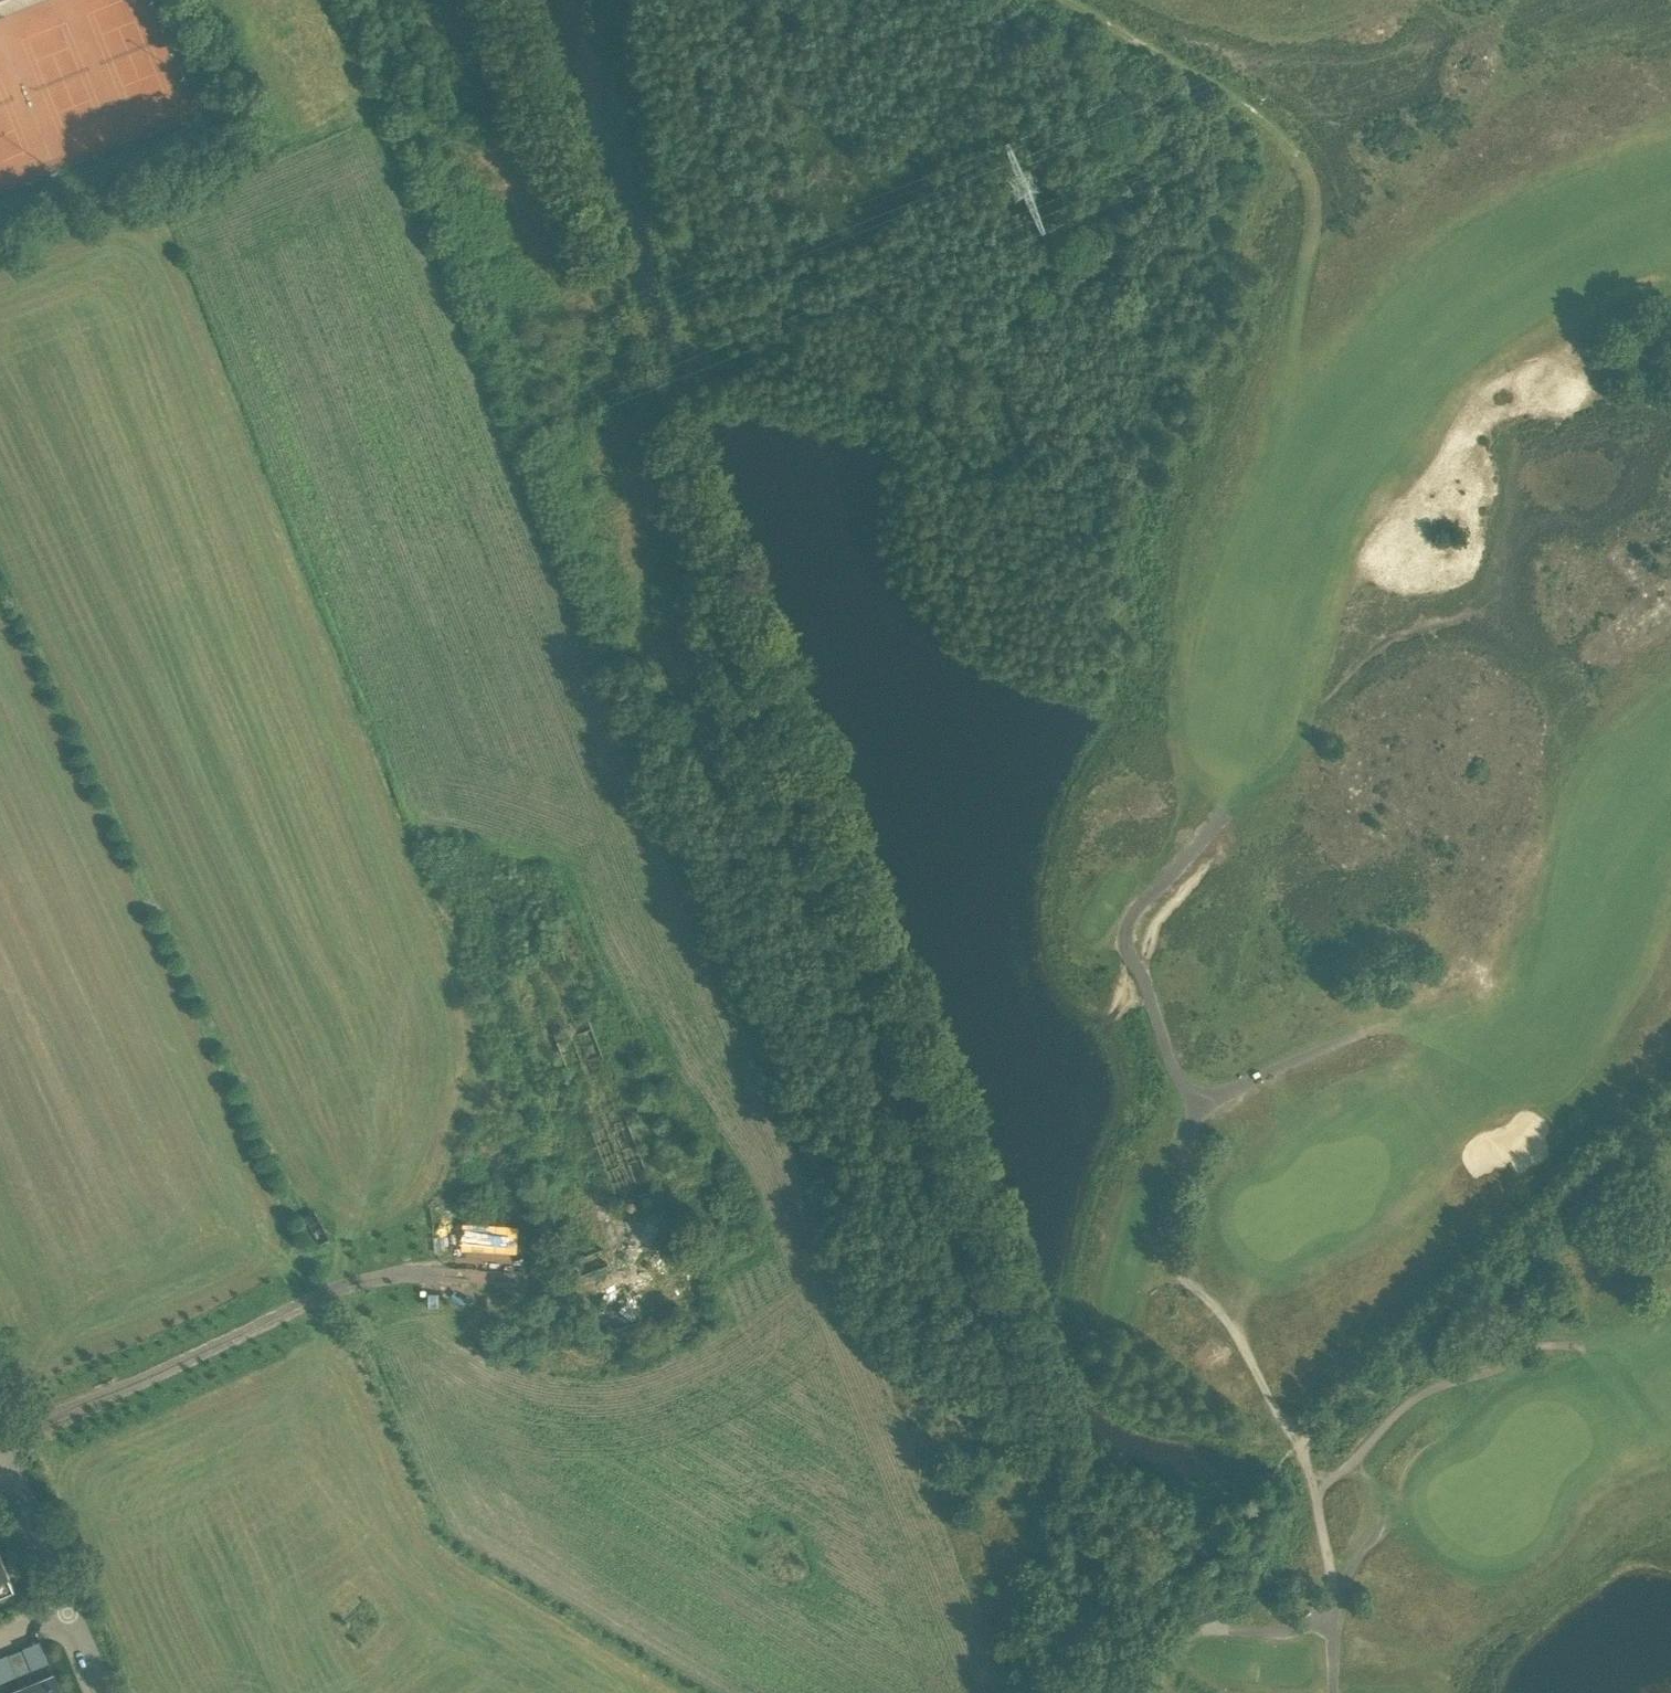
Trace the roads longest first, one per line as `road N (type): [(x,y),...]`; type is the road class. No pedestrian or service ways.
road 1 (residential): [(70,1613),(0,1433)]

